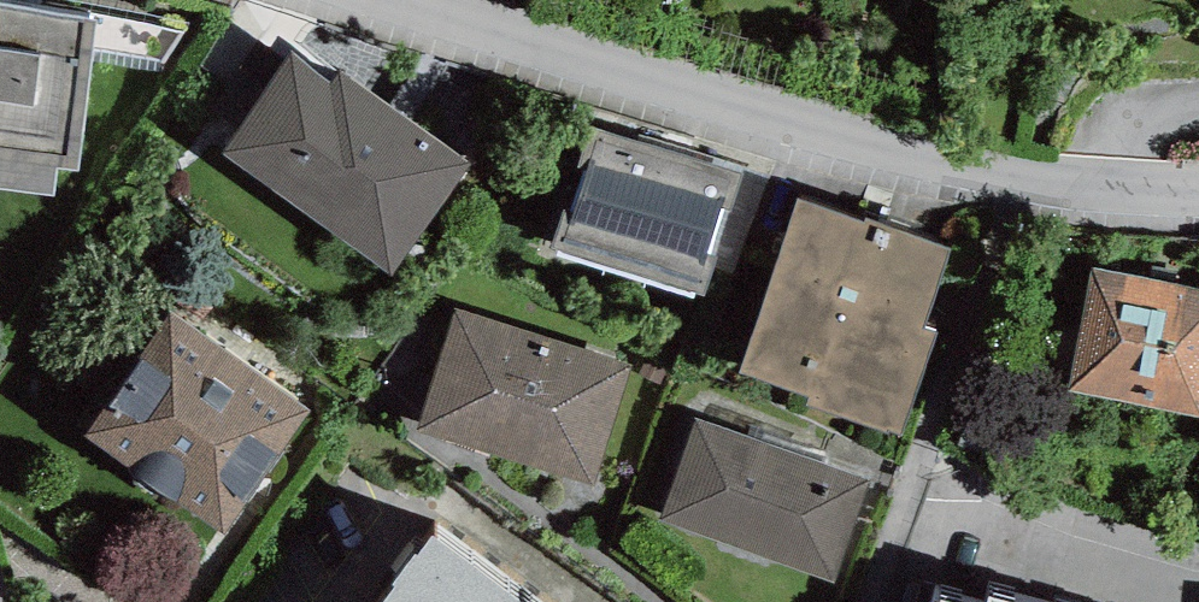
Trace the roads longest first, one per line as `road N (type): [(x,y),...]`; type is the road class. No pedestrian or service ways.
road 1 (residential): [(1198,195),(1007,174),(381,0)]
road 2 (residential): [(1198,576),(911,491)]

